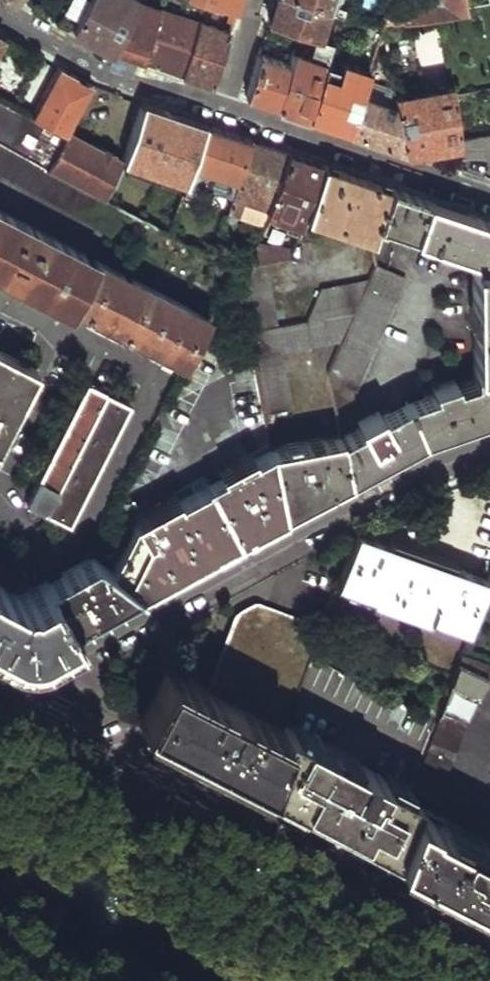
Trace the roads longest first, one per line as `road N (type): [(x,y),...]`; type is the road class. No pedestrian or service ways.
road 1 (residential): [(489,441),(38,669),(12,708)]
road 2 (tertiary): [(489,962),(12,708)]
road 3 (residential): [(489,197),(219,107)]
road 4 (residential): [(219,107),(94,70),(0,16)]

